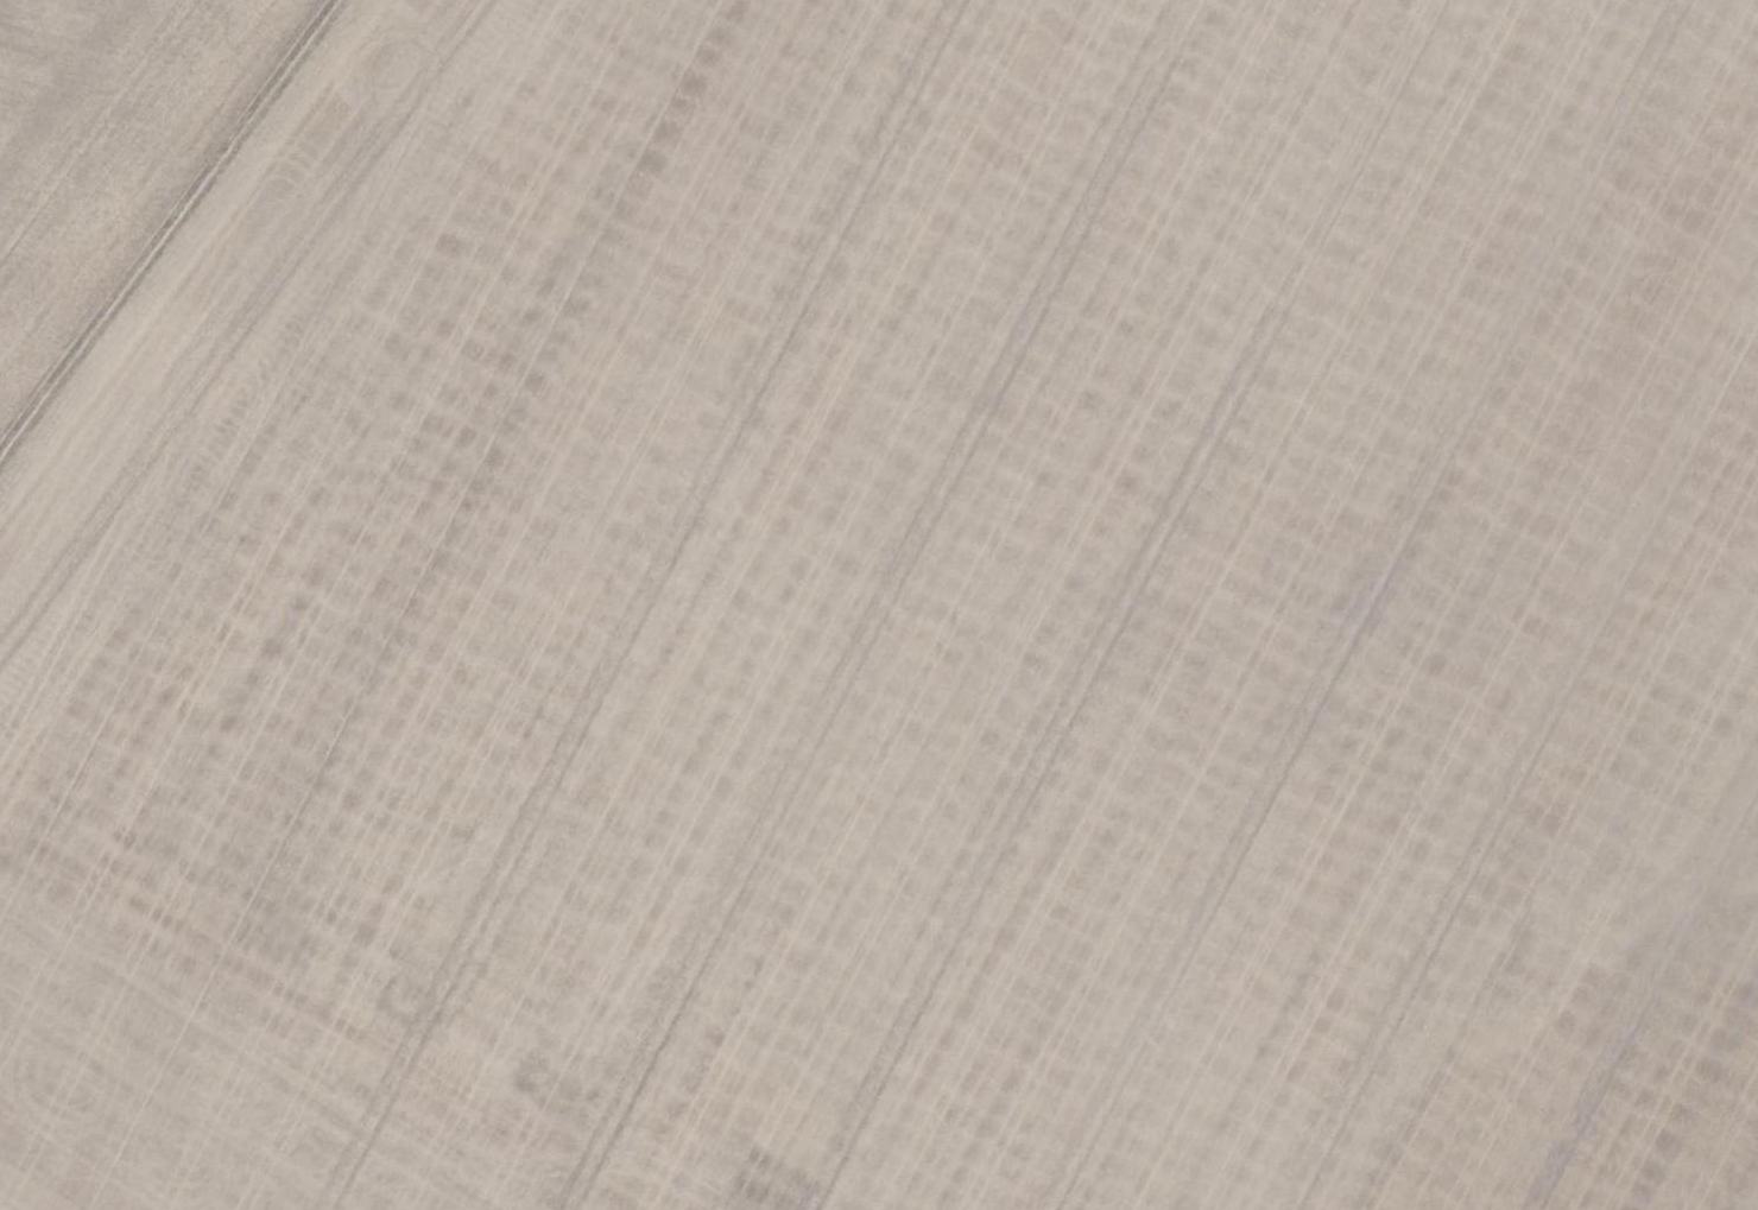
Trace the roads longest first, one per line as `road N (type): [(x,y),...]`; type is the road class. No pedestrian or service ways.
road 1 (track): [(375,0),(0,506)]

